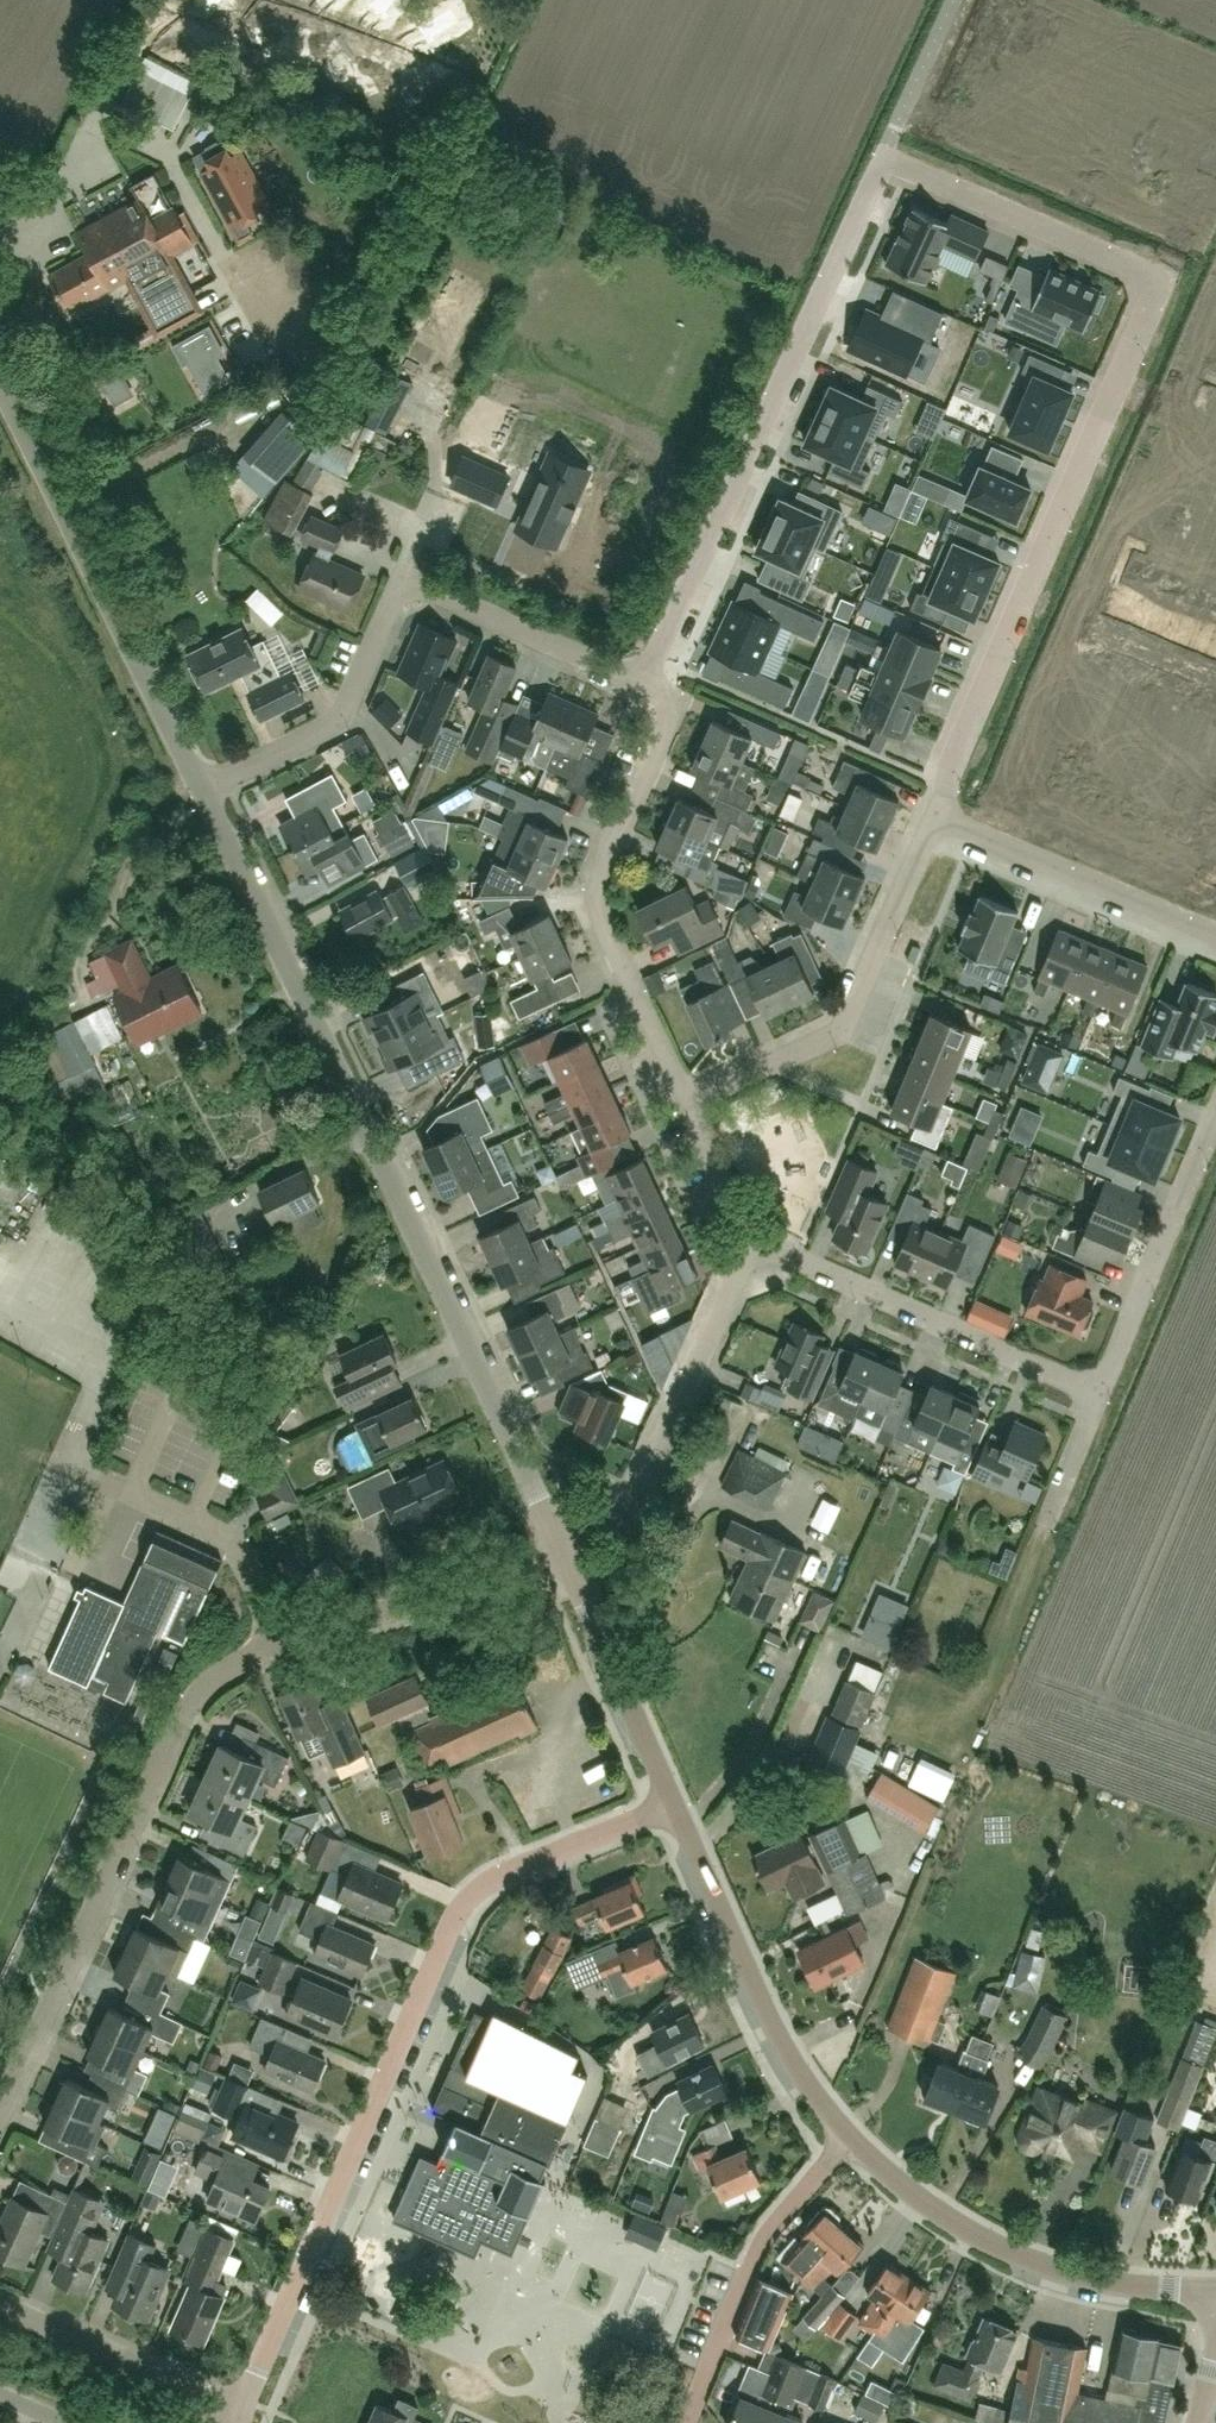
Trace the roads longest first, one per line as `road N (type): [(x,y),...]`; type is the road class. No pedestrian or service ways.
road 1 (residential): [(936,817),(942,784),(1162,279),(883,156)]
road 2 (unclassified): [(0,2118),(201,1684),(316,1626),(454,1589),(558,1545)]
road 3 (tertiary): [(558,1545),(297,969),(202,788)]
road 4 (residential): [(254,2416),(479,1895),(509,1873),(675,1805)]
road 5 (unclassified): [(640,682),(883,156)]
road 6 (unclassified): [(640,682),(402,577),(338,720),(202,788)]
road 7 (unclassified): [(689,1103),(594,897),(679,699),(640,682)]
road 8 (tertiary): [(202,788),(0,391)]
road 9 (tertiary): [(1215,2289),(1125,2285),(1022,2258),(927,2204),(849,2139)]
road 10 (unclassified): [(689,1103),(840,1033),(936,817)]
road 11 (unclassified): [(1100,1393),(751,1240)]
road 12 (tertiary): [(849,2139),(759,1996),(675,1805)]
road 13 (unclassified): [(558,1545),(634,1505),(751,1240)]
road 14 (unclassified): [(849,2139),(758,2241),(687,2422)]
road 15 (unclassified): [(936,817),(1215,932)]
road 16 (unclassified): [(1215,1114),(1100,1393)]
road 17 (tertiary): [(675,1805),(558,1545)]
road 18 (unclassified): [(254,2416),(0,2304)]
road 19 (unclassified): [(751,1240),(689,1103)]
road 20 (unclassified): [(1100,1393),(1042,1531)]

